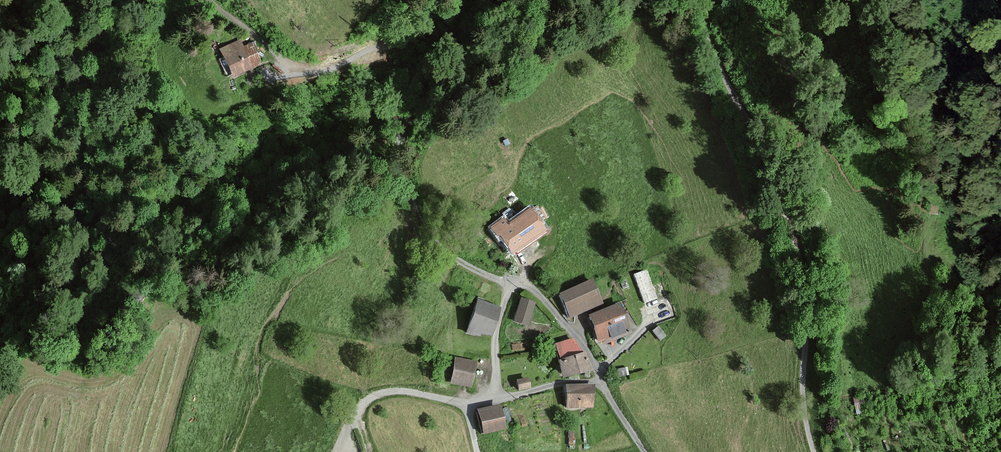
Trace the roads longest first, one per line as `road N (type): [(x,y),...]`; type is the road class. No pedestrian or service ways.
road 1 (track): [(513,287),(432,239),(402,169),(404,130),(454,54),(451,37),(415,37),(333,67),(306,68),(210,0)]
road 2 (unclassified): [(814,451),(802,387),(802,272),(765,160),(708,41),(701,0)]
road 3 (unclassified): [(499,400),(497,329),(519,284),(534,290),(572,332),(601,380)]
road 4 (unclassified): [(469,405),(404,391),(377,395),(354,415),(334,451)]

